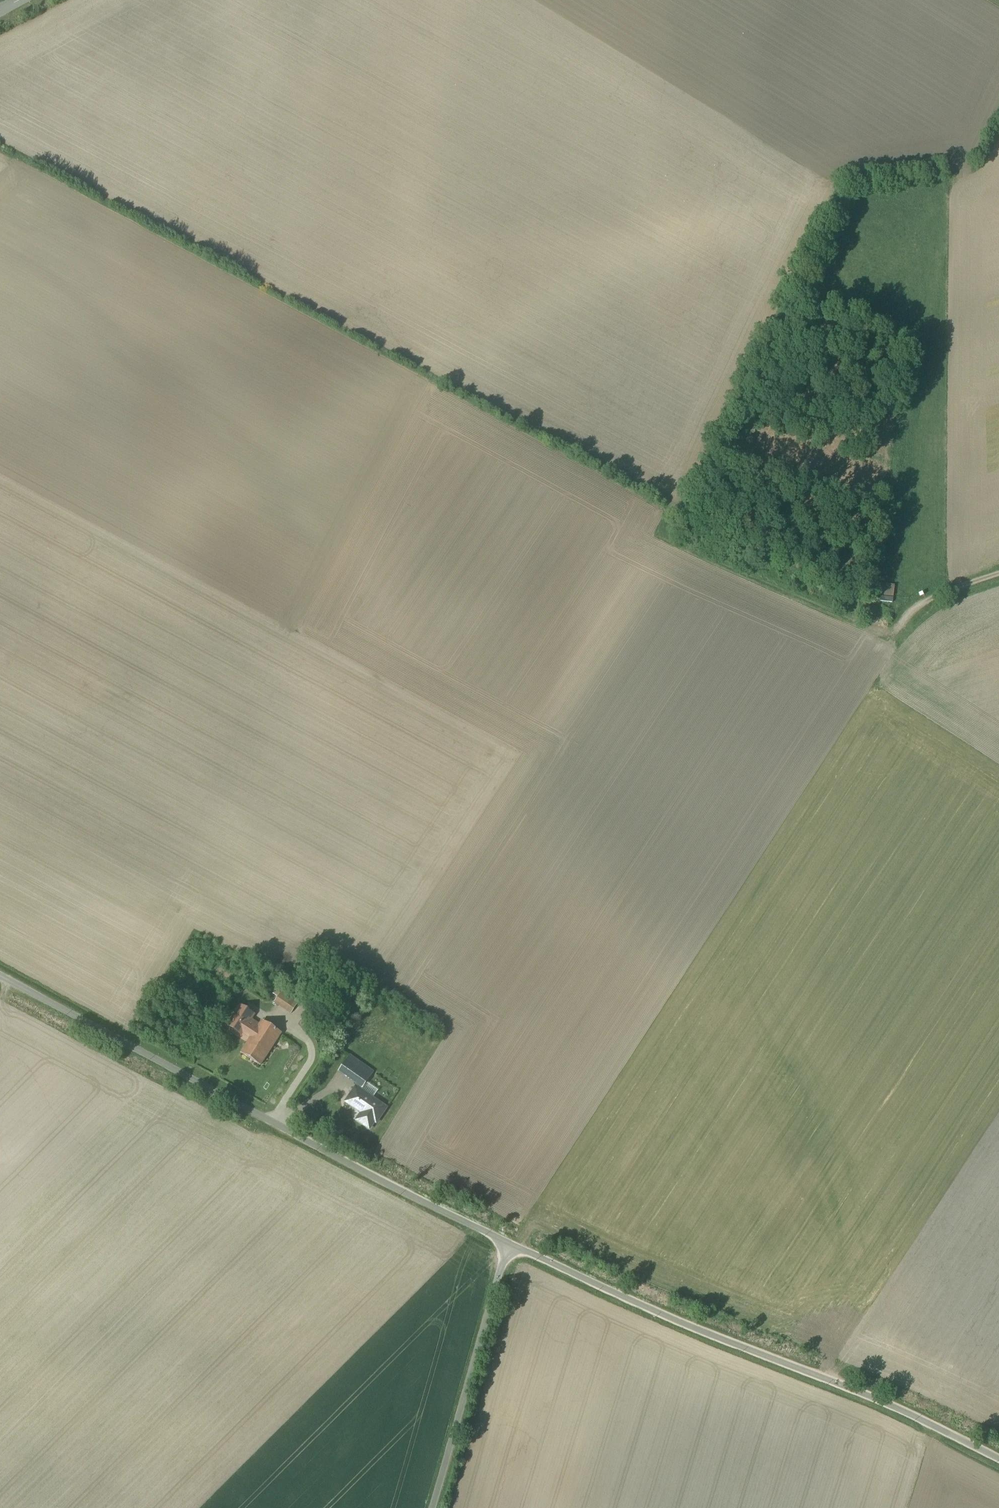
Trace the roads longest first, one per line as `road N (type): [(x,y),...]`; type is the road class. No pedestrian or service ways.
road 1 (unclassified): [(508,1246),(0,980)]
road 2 (unclassified): [(998,1460),(883,1402),(508,1246)]
road 3 (unclassified): [(508,1246),(430,1507)]

